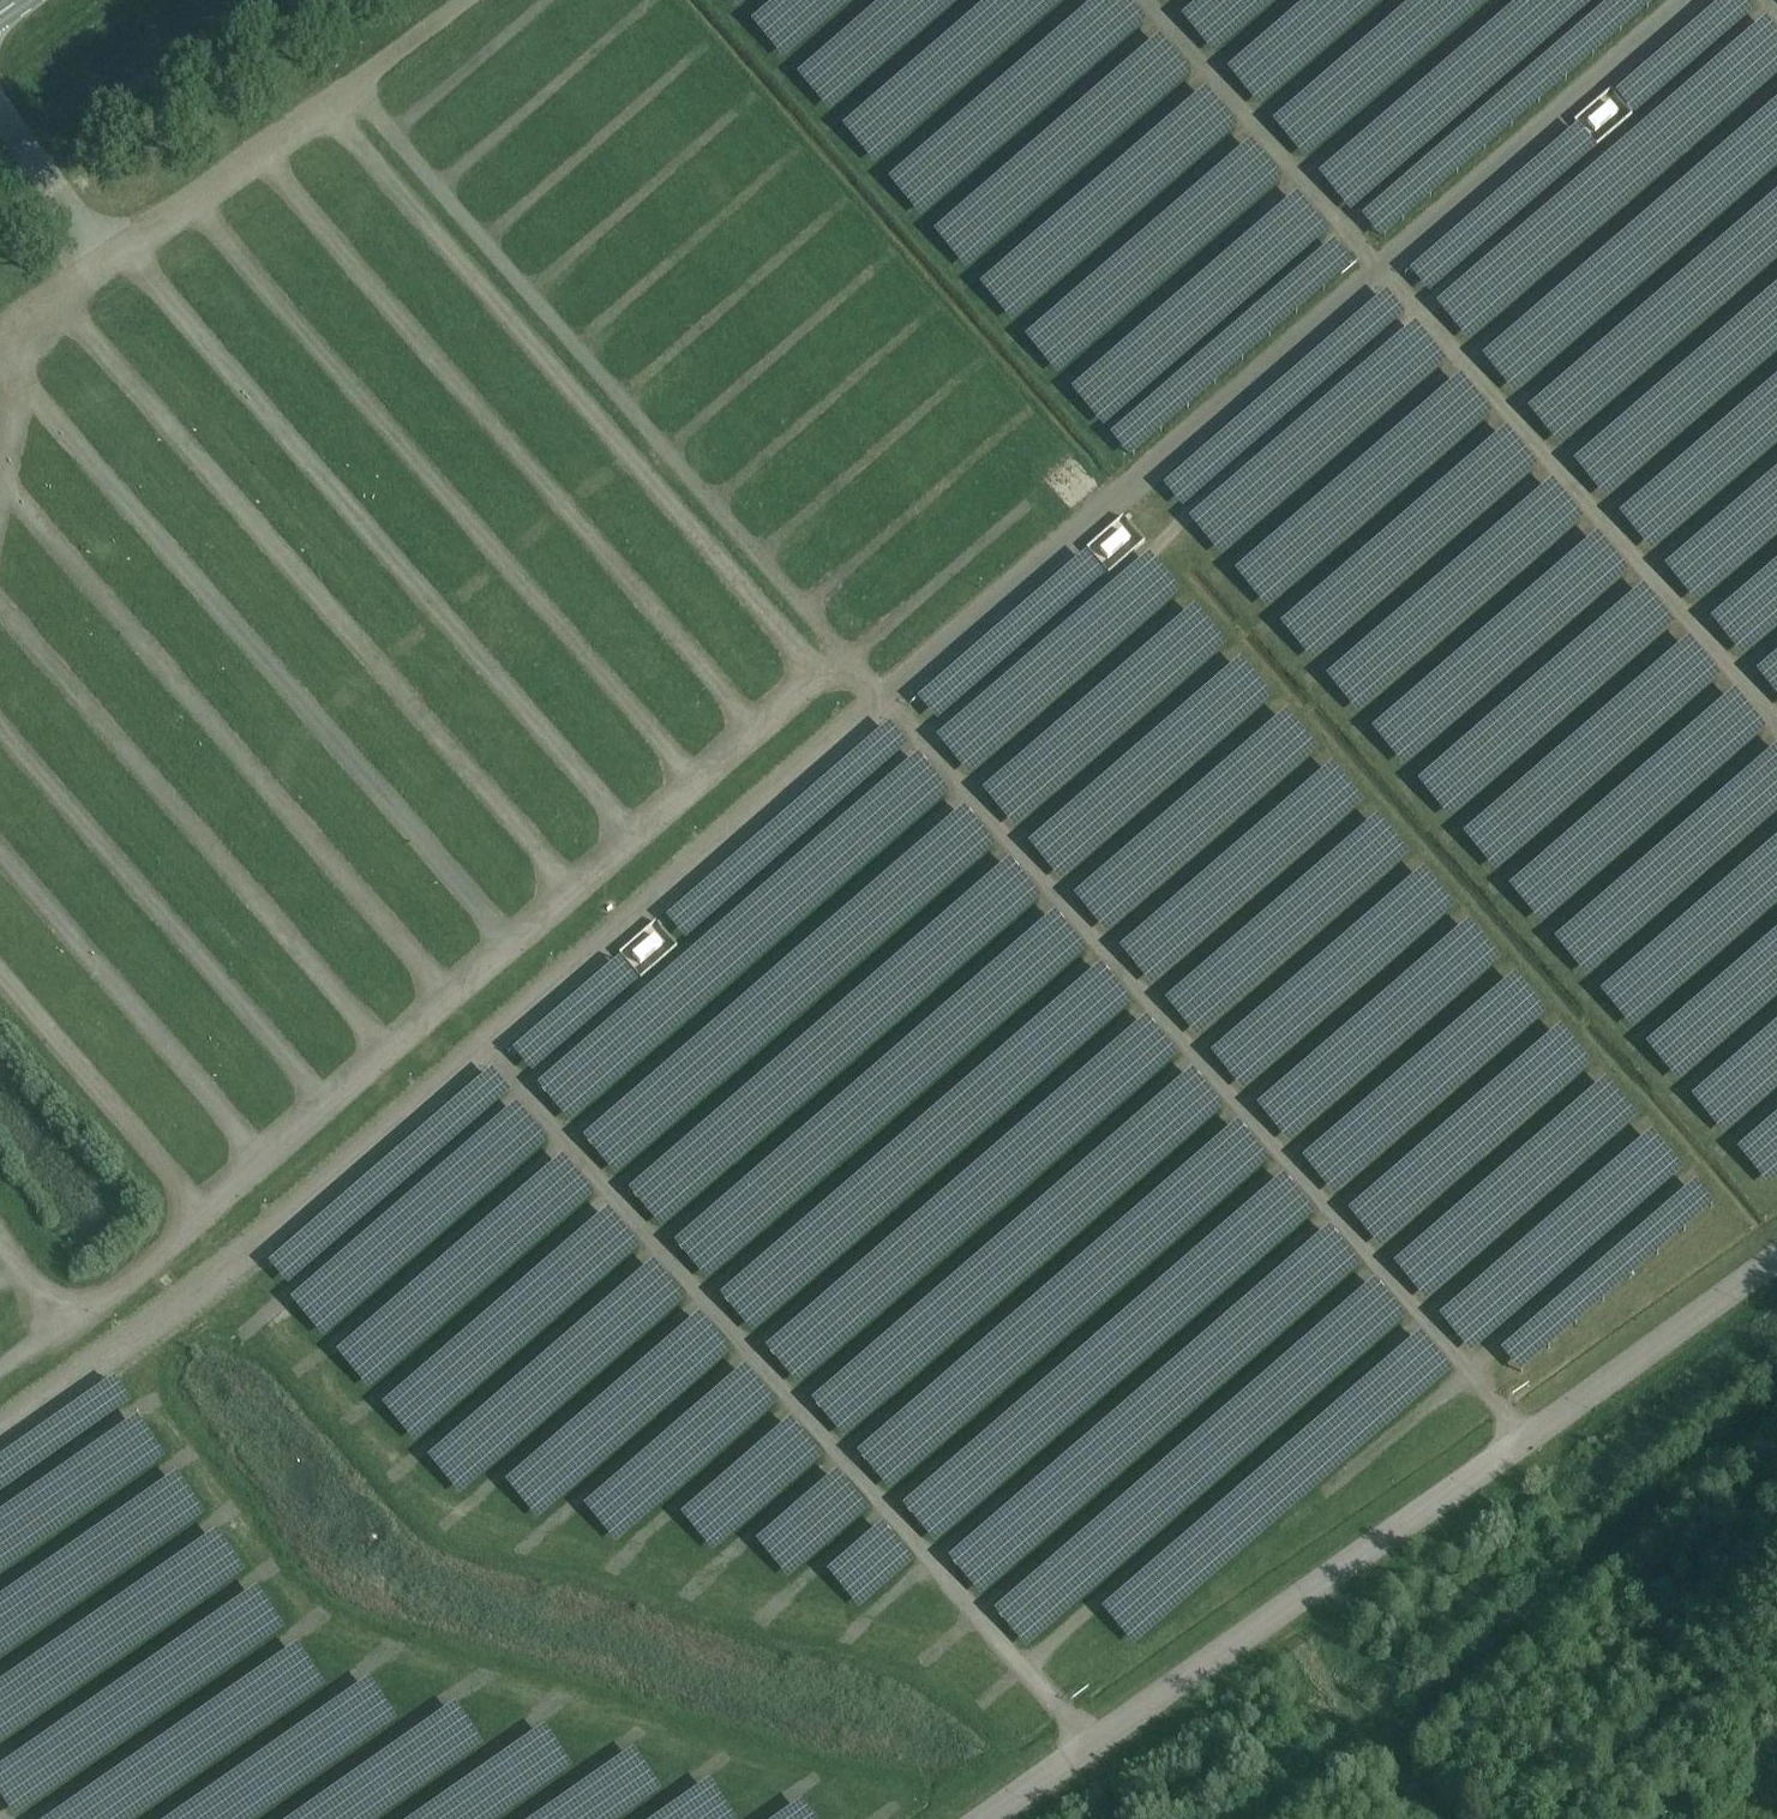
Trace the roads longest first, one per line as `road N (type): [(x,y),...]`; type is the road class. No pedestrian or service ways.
road 1 (track): [(1776,1400),(1414,1712),(1364,1731),(1248,1818)]
road 2 (unclassified): [(103,265),(0,112)]
road 3 (track): [(1364,1731),(1273,1612)]

